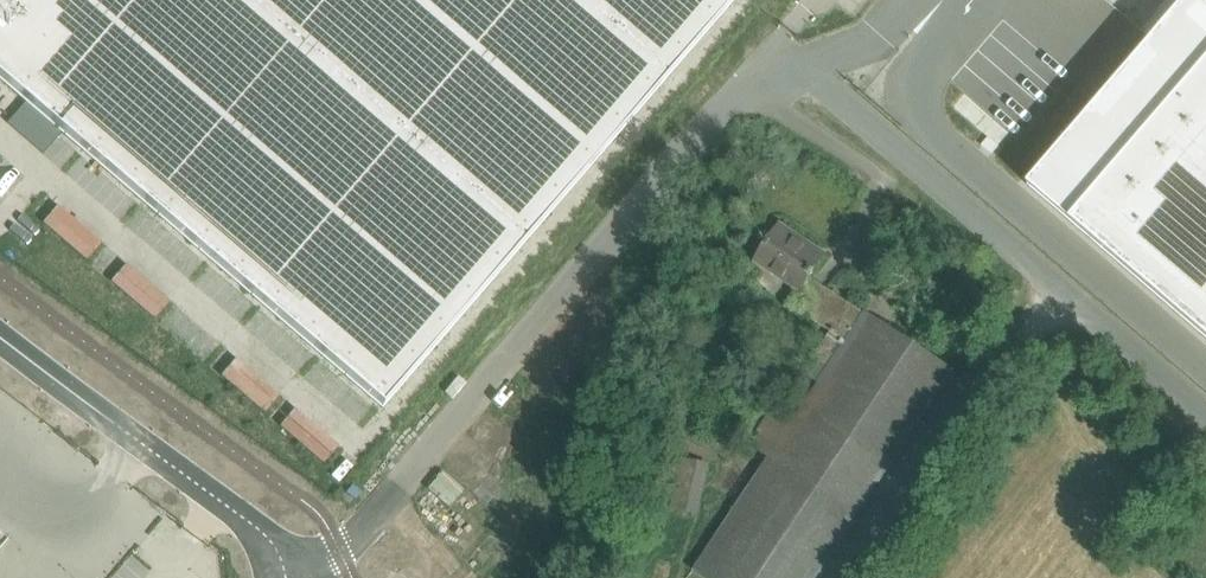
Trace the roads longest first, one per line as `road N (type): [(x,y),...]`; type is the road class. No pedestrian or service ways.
road 1 (unclassified): [(319,577),(753,76),(805,69),(1205,409)]
road 2 (track): [(753,76),(642,320),(598,495),(587,577)]
road 3 (unclassified): [(314,577),(0,335)]

